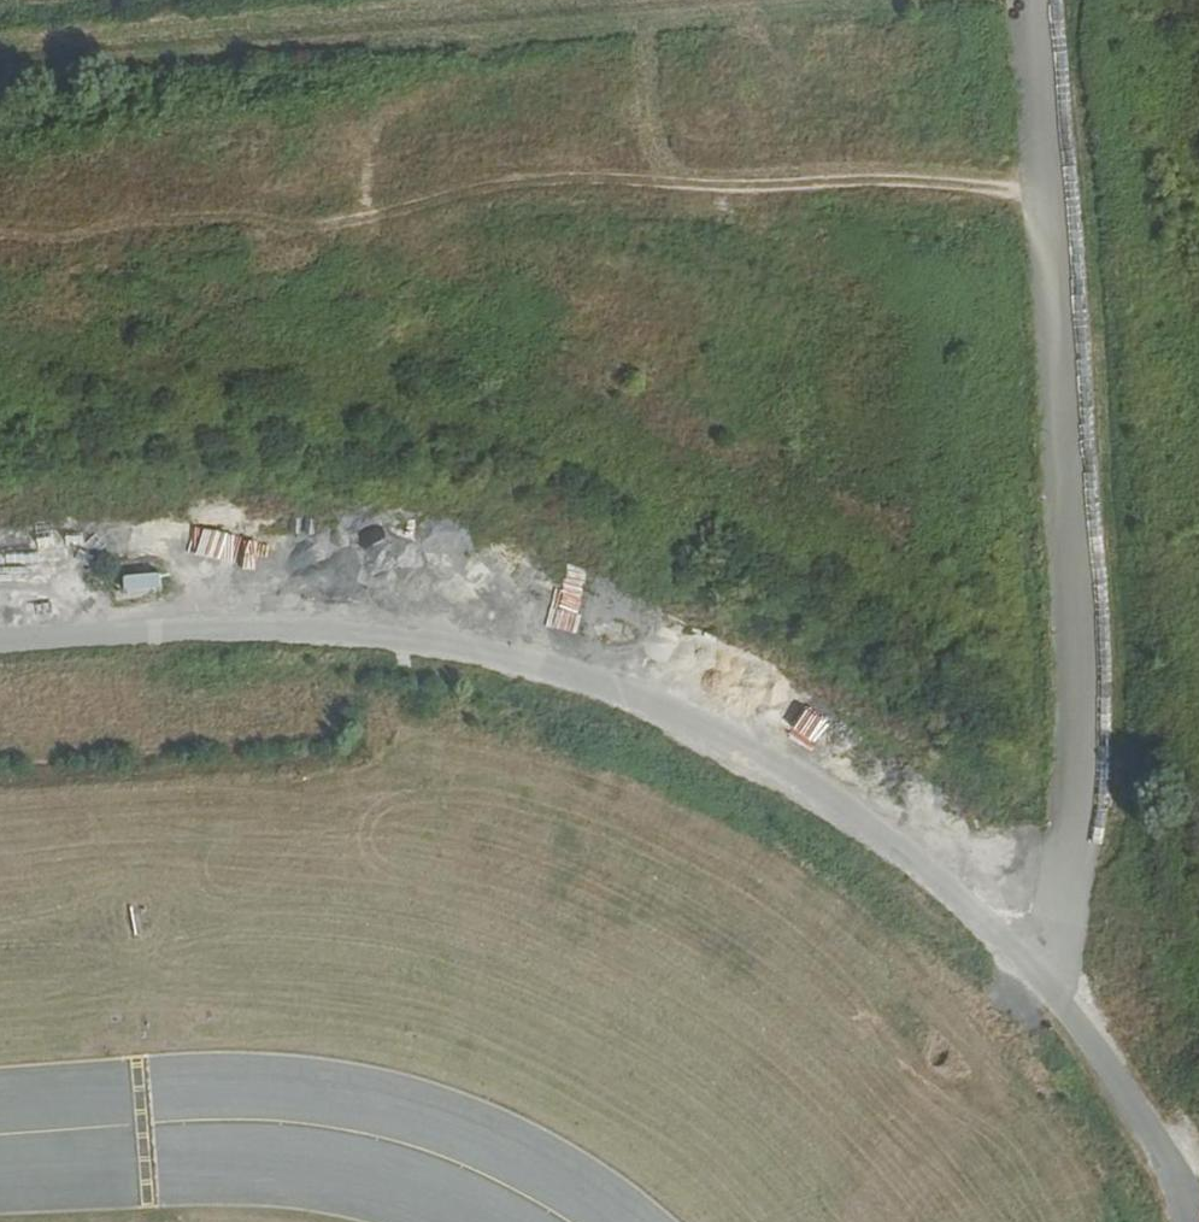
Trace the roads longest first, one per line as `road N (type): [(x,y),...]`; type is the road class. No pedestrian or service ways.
road 1 (track): [(1198,1148),(1047,961),(809,744),(531,630),(276,605),(0,618)]
road 2 (track): [(1047,961),(1091,816),(1091,782),(1031,0)]
road 3 (track): [(1047,199),(805,179),(388,164)]

